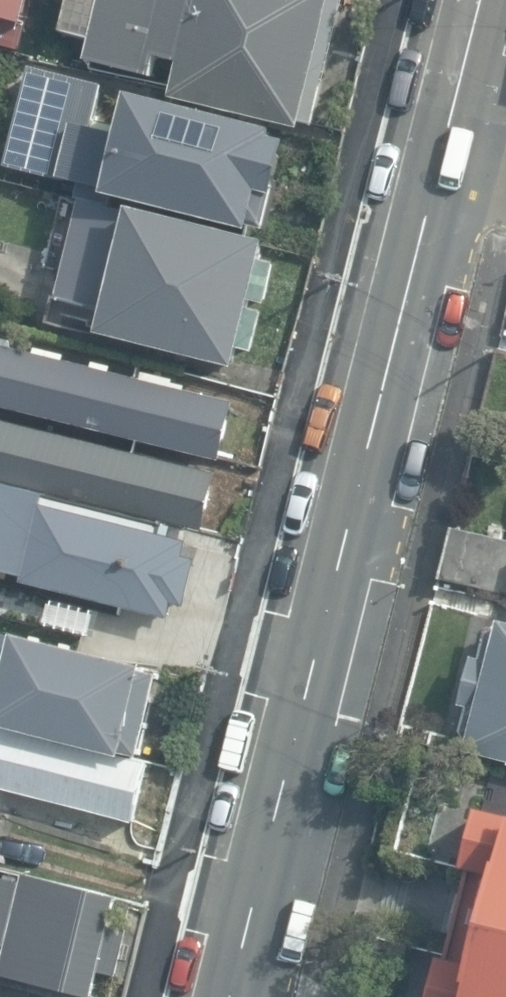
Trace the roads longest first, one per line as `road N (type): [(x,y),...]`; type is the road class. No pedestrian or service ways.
road 1 (secondary): [(441,158),(230,996)]
road 2 (secondary): [(480,0),(441,158)]

